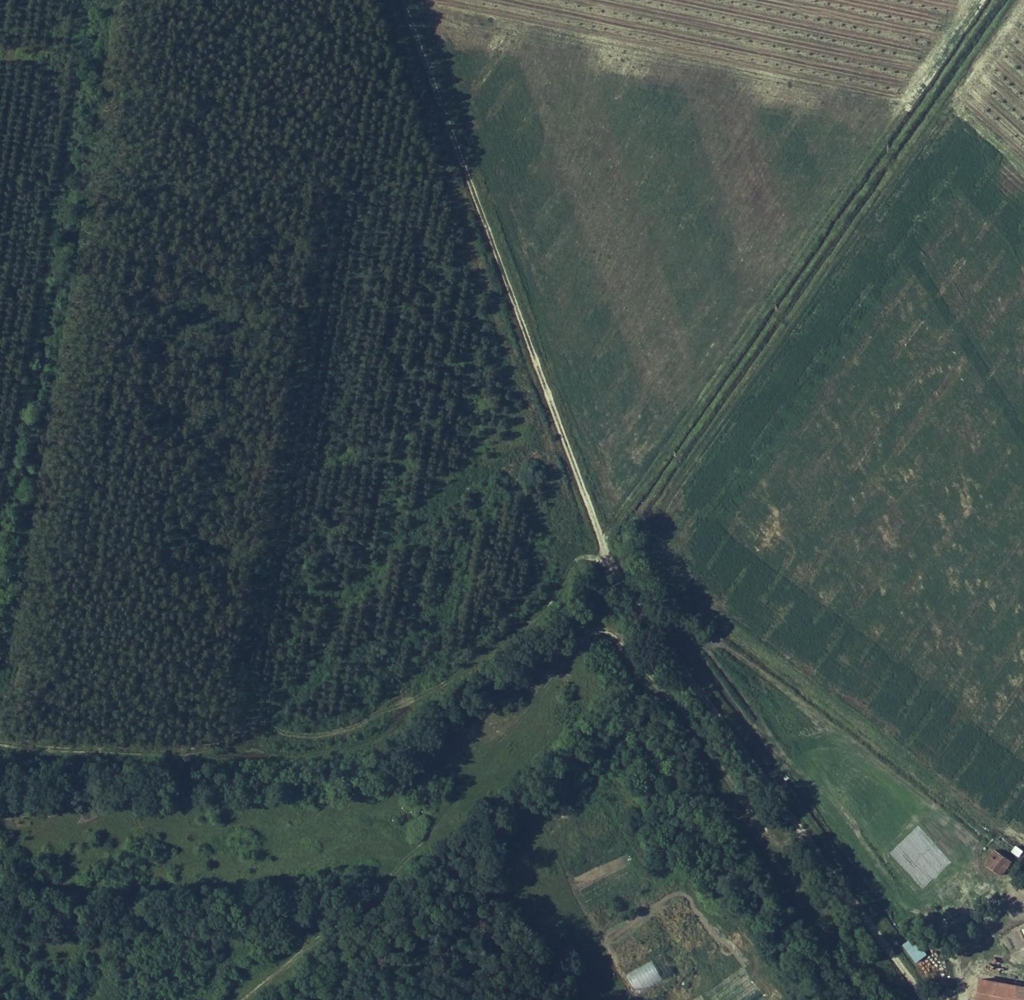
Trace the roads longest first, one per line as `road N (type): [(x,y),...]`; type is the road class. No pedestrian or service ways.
road 1 (track): [(925,999),(609,563),(402,0)]
road 2 (track): [(0,742),(163,755),(330,742),(397,703),(599,537)]

